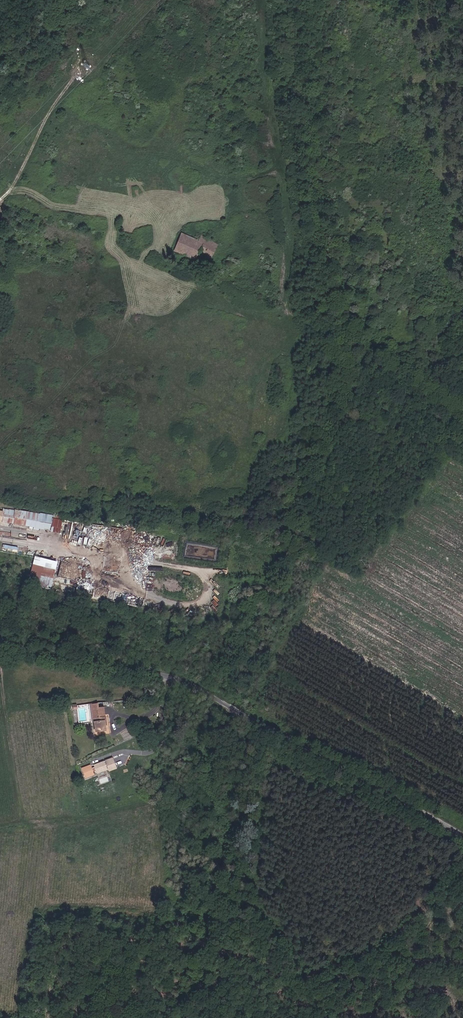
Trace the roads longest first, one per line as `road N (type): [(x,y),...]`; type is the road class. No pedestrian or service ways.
road 1 (unclassified): [(0,626),(24,648),(198,689),(462,837)]

